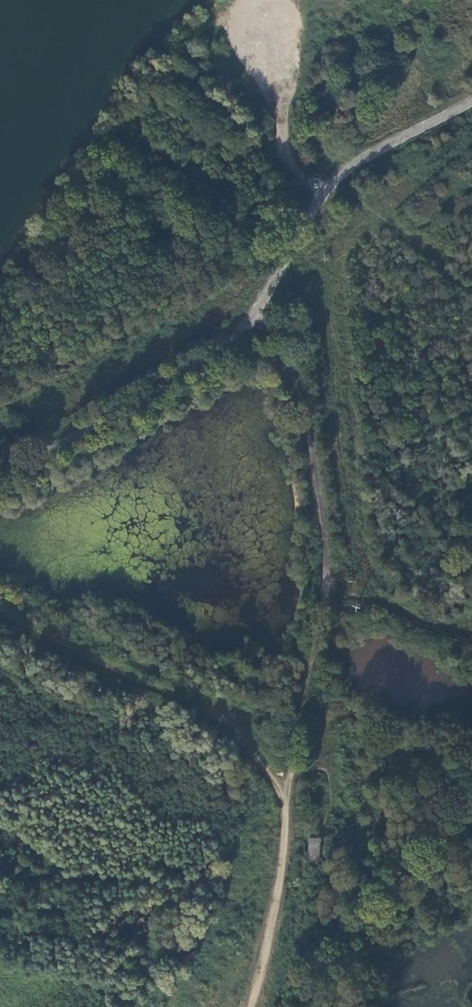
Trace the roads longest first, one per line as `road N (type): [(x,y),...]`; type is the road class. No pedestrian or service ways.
road 1 (unclassified): [(471,103),(335,178),(251,321),(191,373),(0,471)]
road 2 (track): [(0,605),(217,714),(284,800),(286,836),(251,1006)]
road 3 (track): [(284,800),(331,553),(294,367),(275,334),(251,321)]

